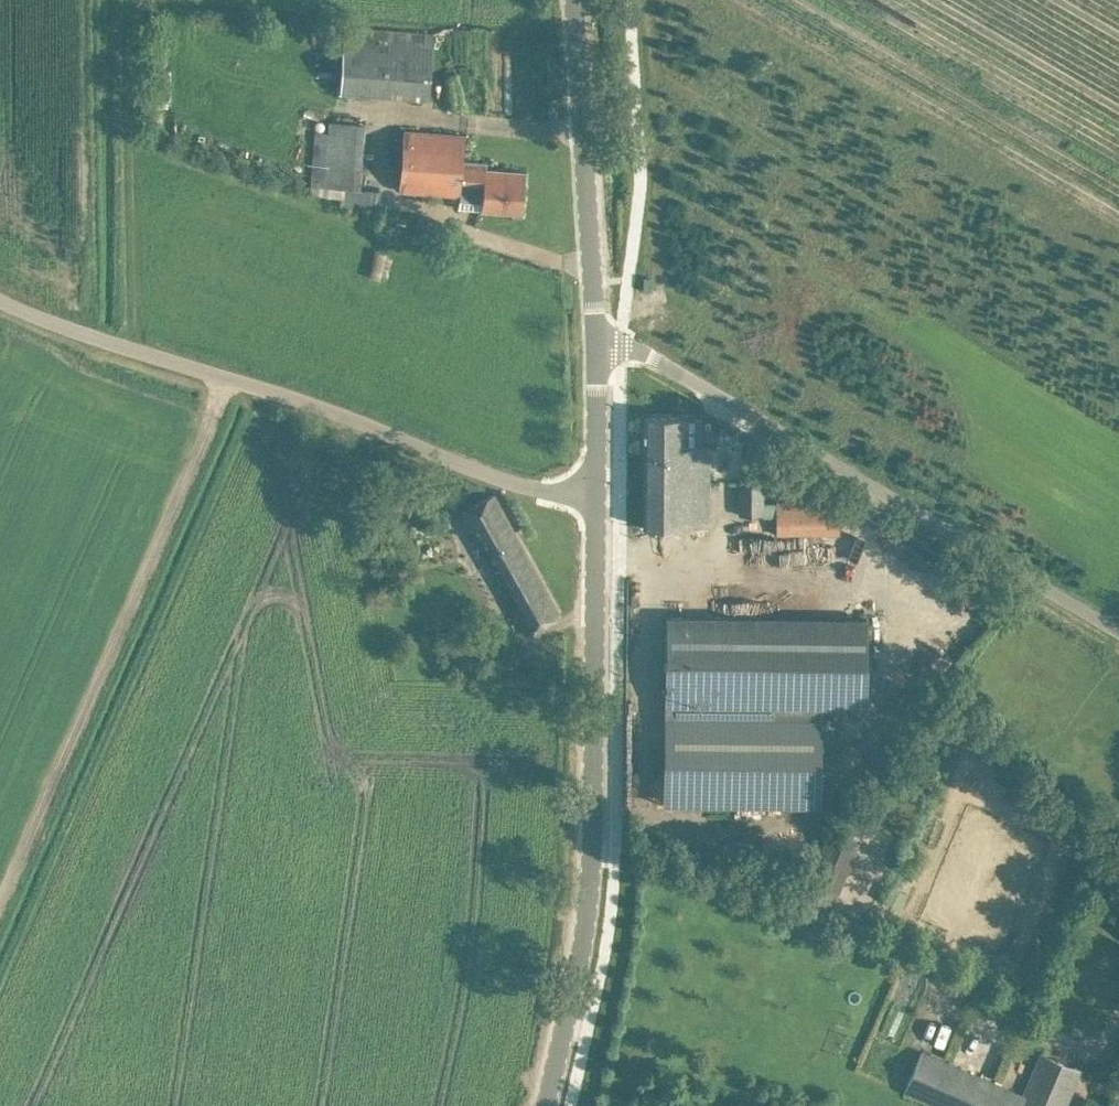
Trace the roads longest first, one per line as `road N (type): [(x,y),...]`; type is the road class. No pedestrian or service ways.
road 1 (unclassified): [(595,496),(530,488),(420,444),(29,325),(0,310)]
road 2 (tertiary): [(544,1105),(580,965),(593,863),(595,496)]
road 3 (unclassified): [(1118,627),(642,348),(597,345)]
road 4 (tertiary): [(597,345),(578,0)]
road 5 (tertiary): [(595,496),(597,345)]

